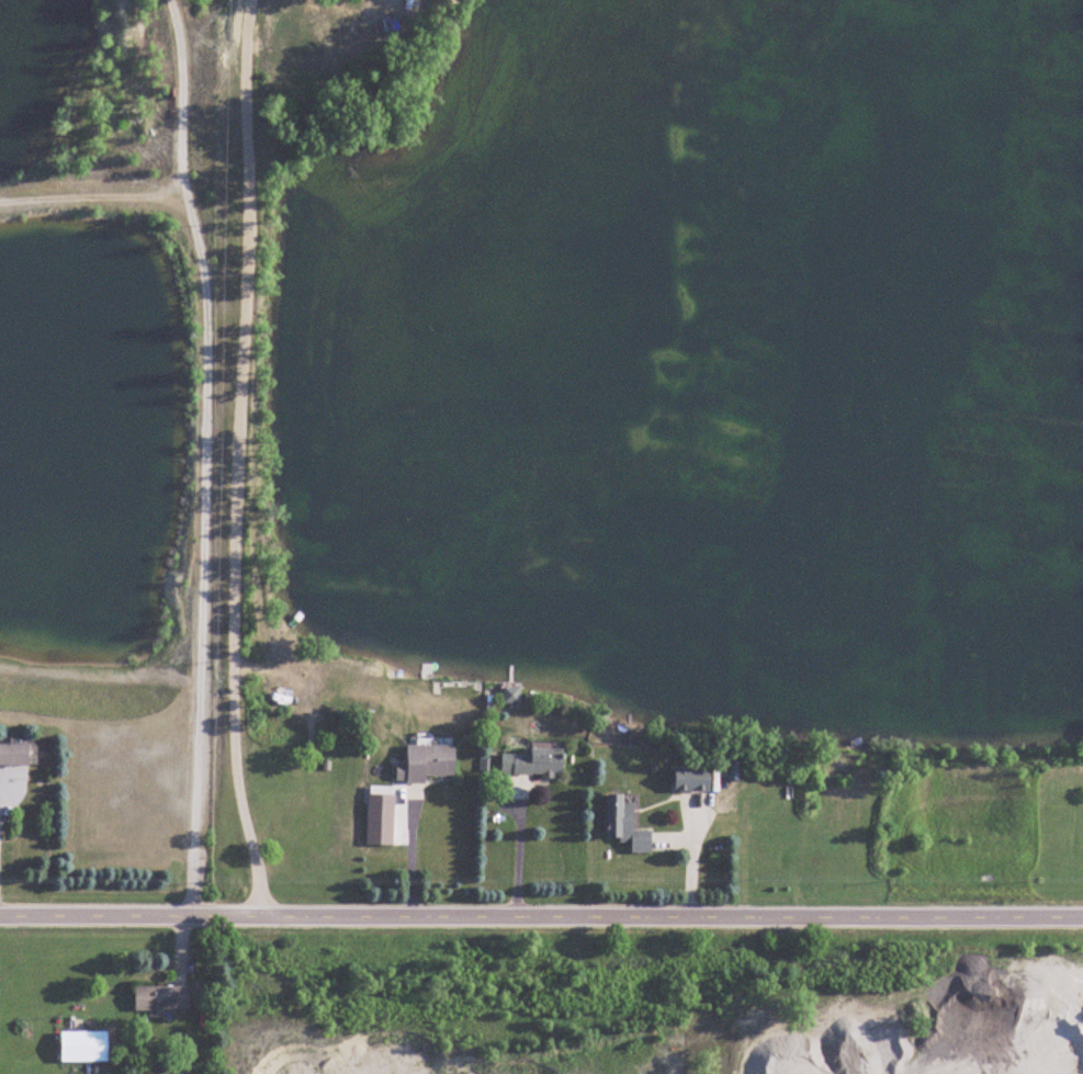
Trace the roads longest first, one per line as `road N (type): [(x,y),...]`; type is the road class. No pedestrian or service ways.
road 1 (tertiary): [(1082,920),(0,915)]

